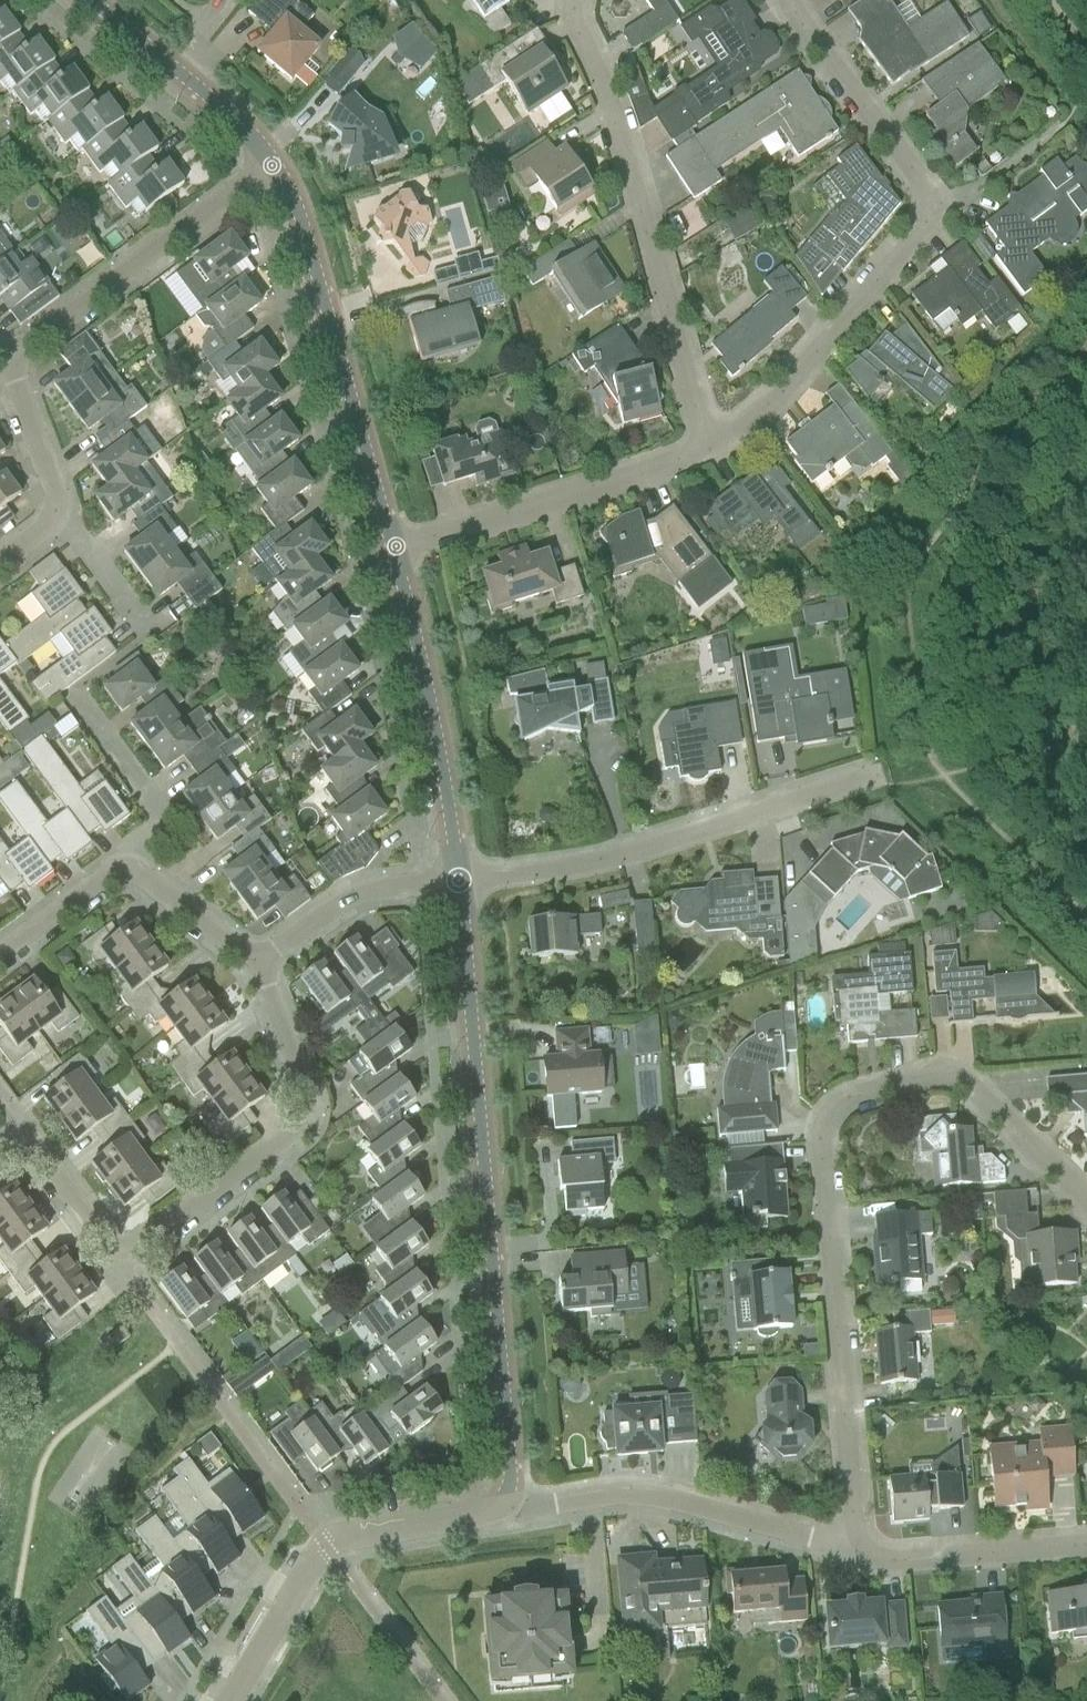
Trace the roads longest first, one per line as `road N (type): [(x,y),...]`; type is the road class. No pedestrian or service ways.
road 1 (residential): [(861,1543),(824,1144),(833,1108),(924,1076),(968,1082),(1086,1197)]
road 2 (tertiary): [(507,1498),(512,1470),(458,884)]
road 3 (residential): [(792,0),(922,183),(928,207),(914,240),(781,394),(709,447)]
road 4 (residential): [(0,1157),(26,1136),(113,1250),(130,1252),(288,1139),(303,1119),(302,1092),(260,967)]
road 5 (residential): [(709,447),(613,117),(578,30),(578,0)]
road 6 (residential): [(458,884),(589,862),(886,779)]
road 7 (tertiary): [(394,547),(331,321),(275,167)]
road 8 (tertiary): [(233,1700),(331,1546),(488,1512),(507,1498)]
road 9 (residential): [(861,1543),(812,1540),(643,1493),(507,1498)]
road 10 (tertiary): [(458,884),(431,706),(394,547)]
road 11 (residential): [(394,547),(709,447)]
road 12 (residential): [(9,355),(275,167)]
road 13 (tertiary): [(275,167),(240,124),(86,0)]
road 14 (residential): [(1086,1545),(900,1562),(861,1543)]
road 15 (residential): [(260,967),(358,898),(408,884),(458,884)]
road 16 (residential): [(130,860),(159,820),(155,796),(77,694)]
road 17 (residential): [(64,518),(9,355)]
road 18 (residential): [(260,967),(130,860)]
road 19 (residential): [(130,860),(0,955)]
road 20 (residential): [(64,518),(152,637)]

